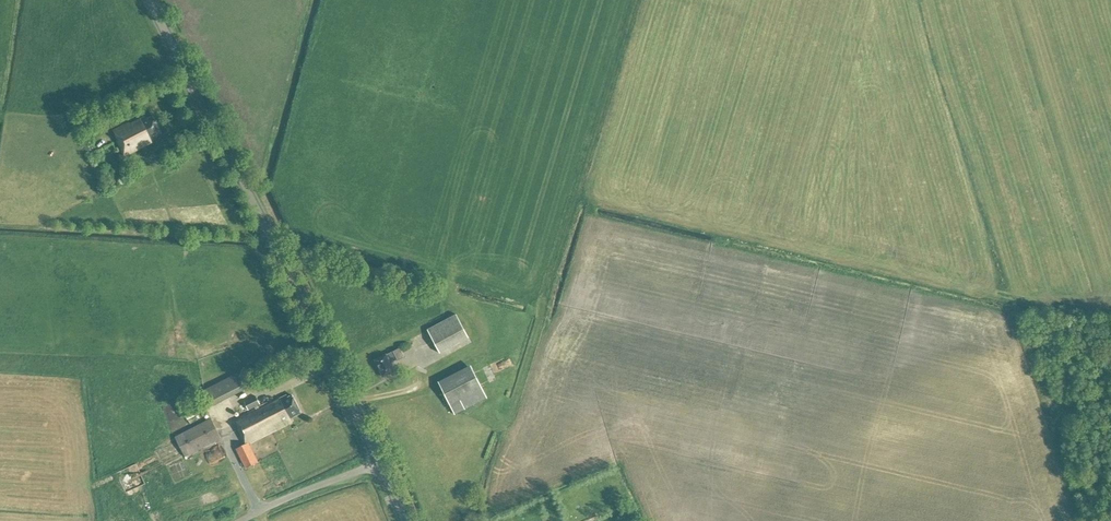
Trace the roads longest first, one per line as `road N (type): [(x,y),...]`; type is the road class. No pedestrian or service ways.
road 1 (tertiary): [(380,462),(149,0)]
road 2 (unclassified): [(255,520),(380,462)]

